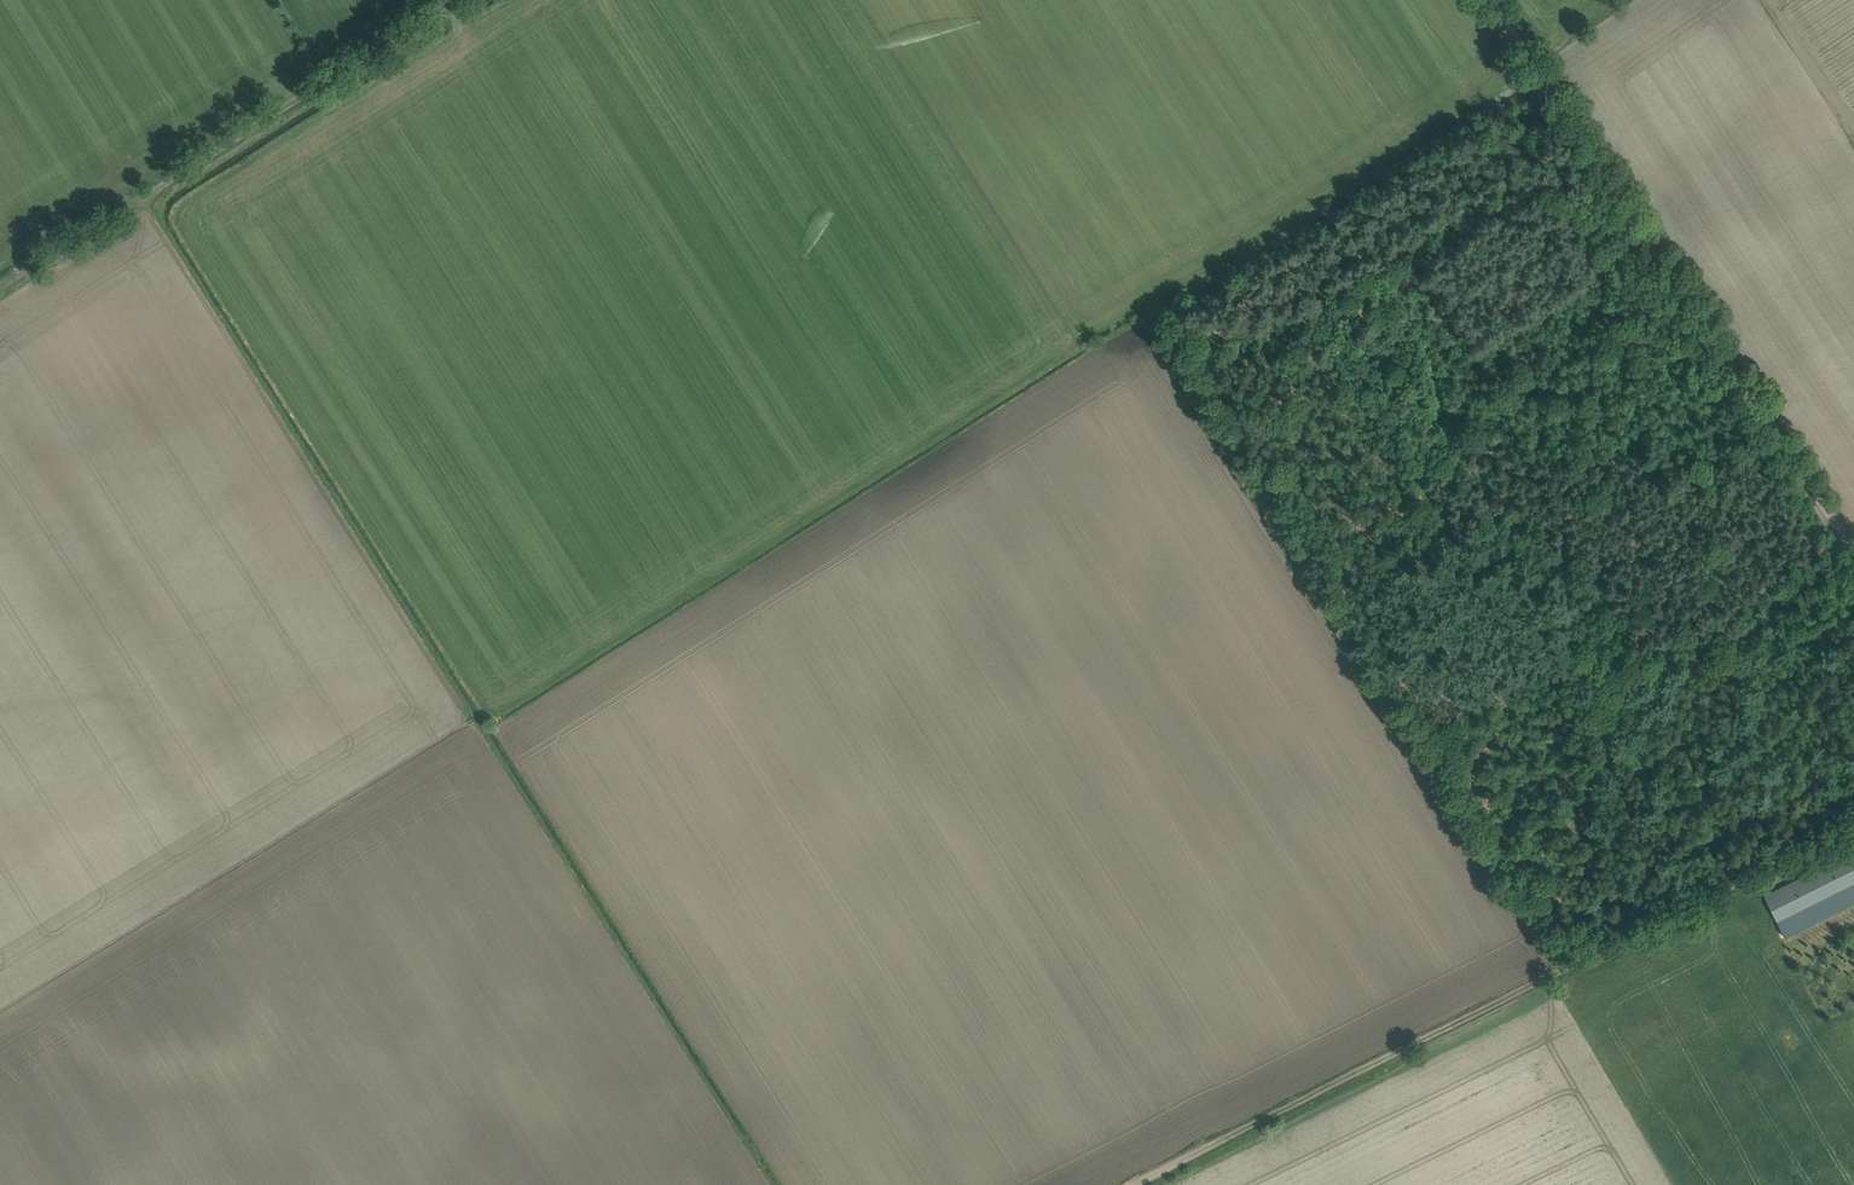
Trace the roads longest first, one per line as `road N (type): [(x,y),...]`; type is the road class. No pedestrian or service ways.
road 1 (track): [(1853,834),(1137,1184)]
road 2 (track): [(1853,562),(1482,0)]
road 3 (track): [(0,286),(453,0)]

